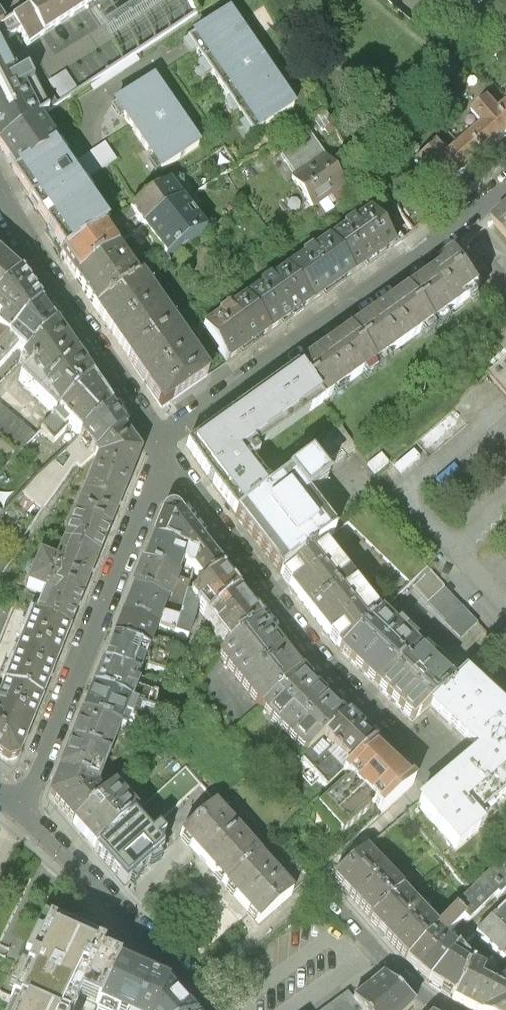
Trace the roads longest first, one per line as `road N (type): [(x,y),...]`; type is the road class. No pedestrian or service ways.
road 1 (residential): [(161,454),(505,189)]
road 2 (residential): [(161,454),(312,656),(432,782)]
road 3 (residential): [(24,806),(161,454)]
road 4 (residential): [(0,203),(161,454)]
road 5 (residential): [(206,1009),(24,806)]

